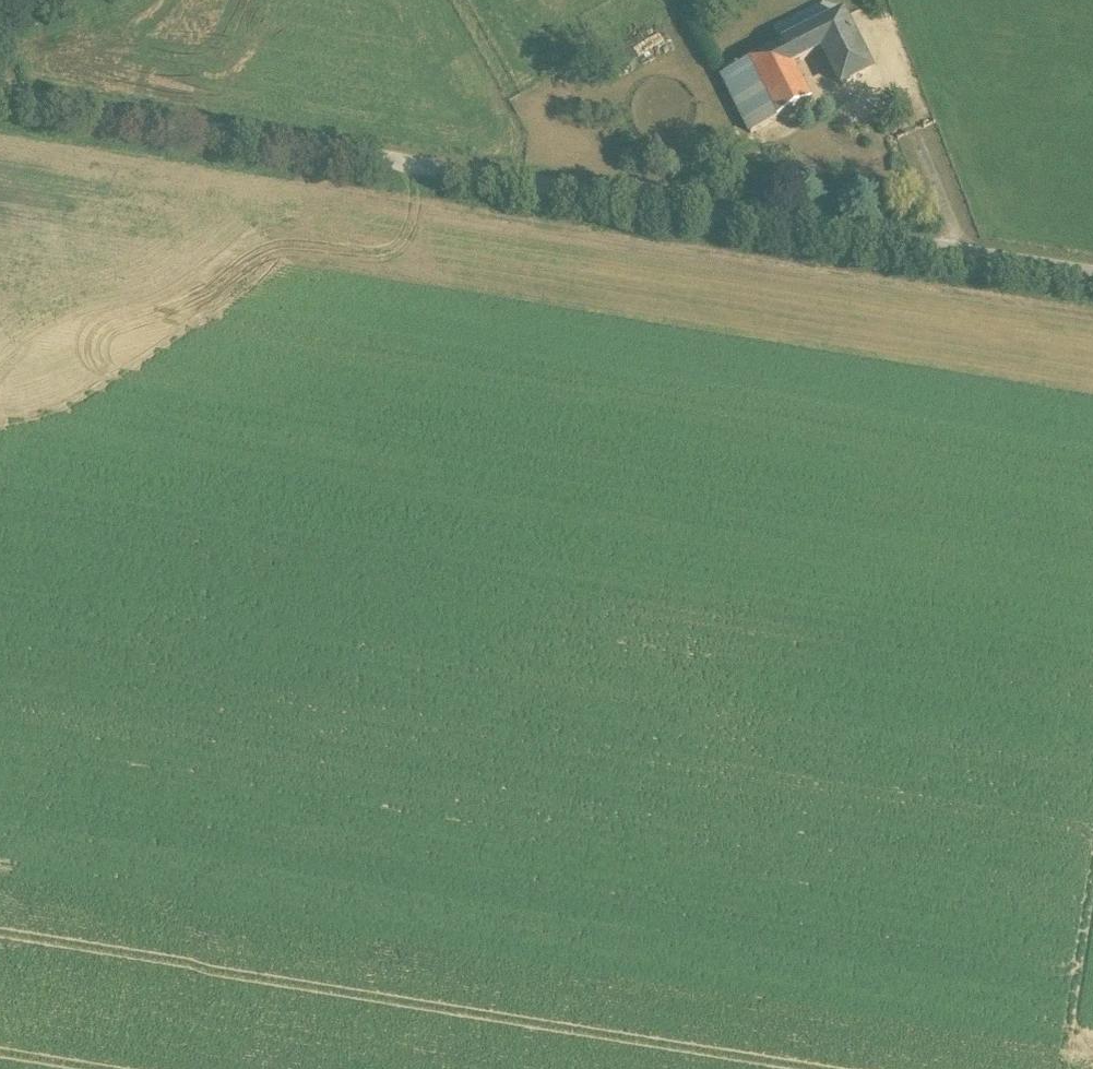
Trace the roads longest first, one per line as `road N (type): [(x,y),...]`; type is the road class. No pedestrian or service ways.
road 1 (residential): [(1092,280),(0,102)]

